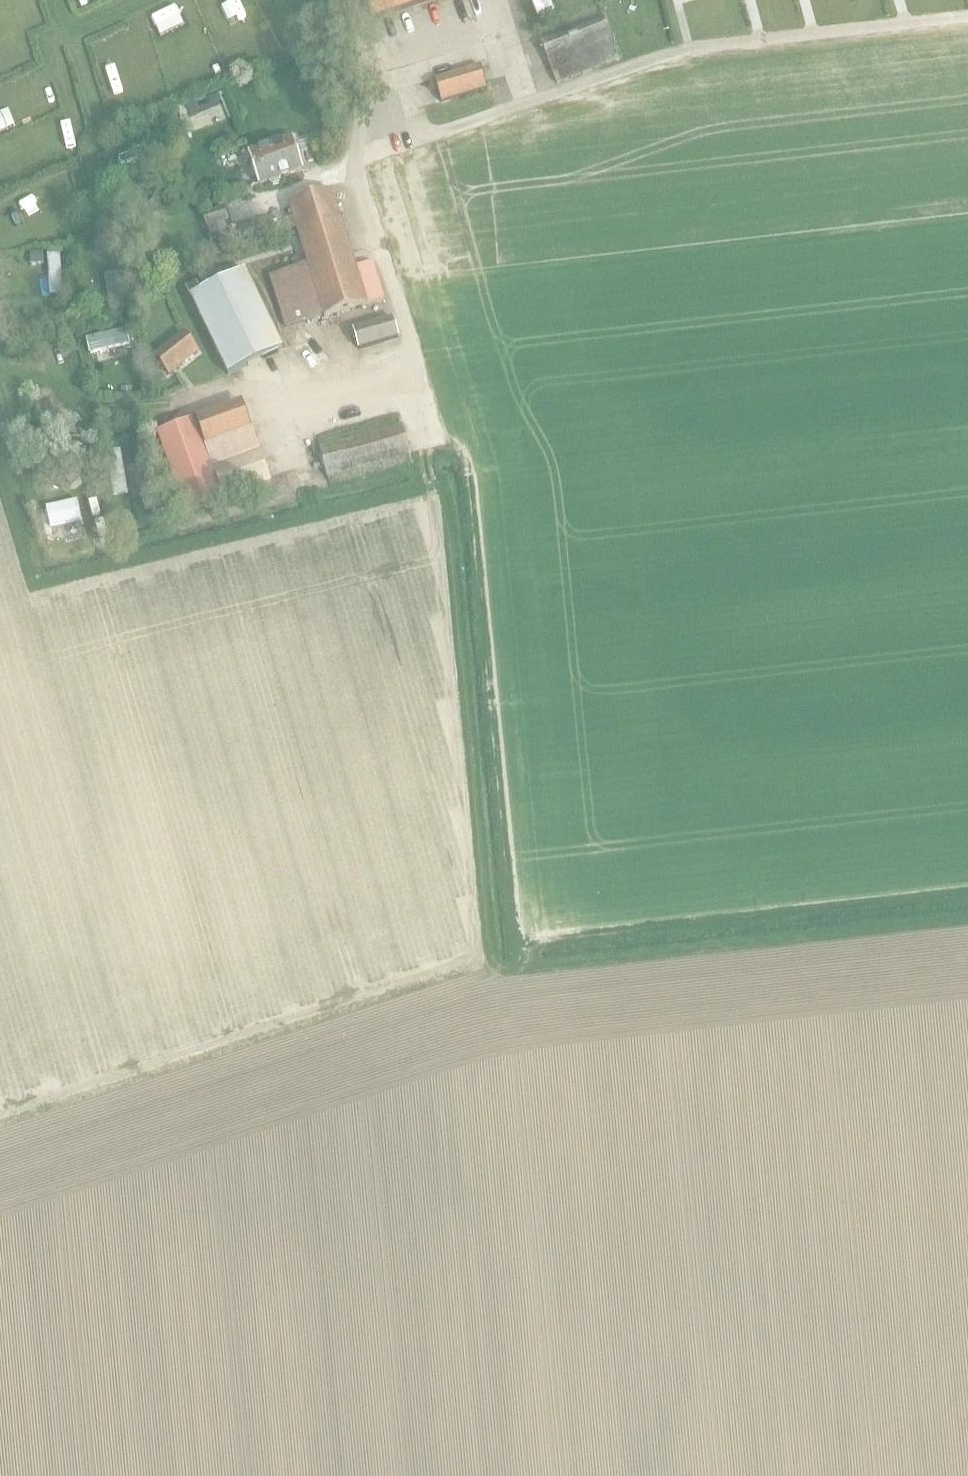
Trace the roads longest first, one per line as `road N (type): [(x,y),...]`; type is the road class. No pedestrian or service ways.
road 1 (unclassified): [(174,416),(228,387),(342,399),(380,393),(412,370),(413,348),(353,177),(361,35),(352,0)]

